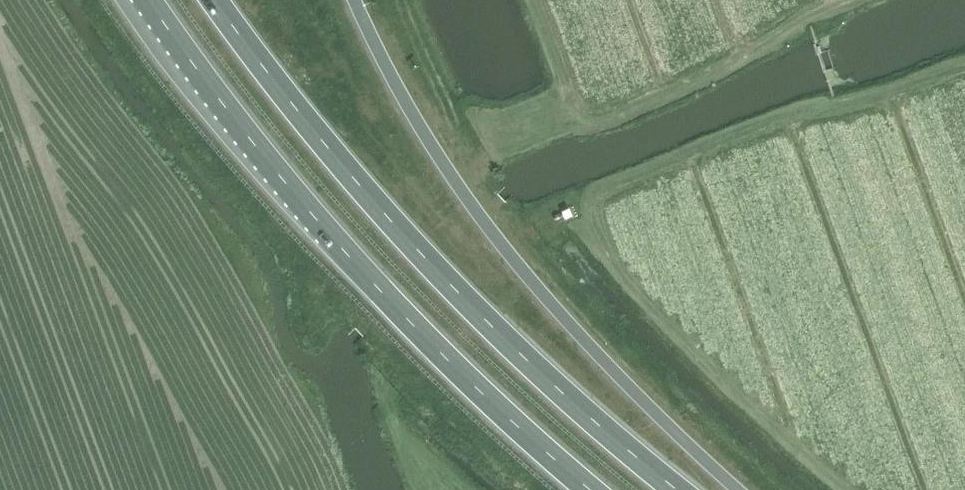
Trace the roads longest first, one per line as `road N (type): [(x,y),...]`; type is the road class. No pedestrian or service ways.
road 1 (trunk): [(675,489),(435,268),(214,0)]
road 2 (trunk): [(147,0),(216,97),(376,289),(589,489)]
road 3 (trunk): [(739,489),(518,268),(422,132),(354,0)]

